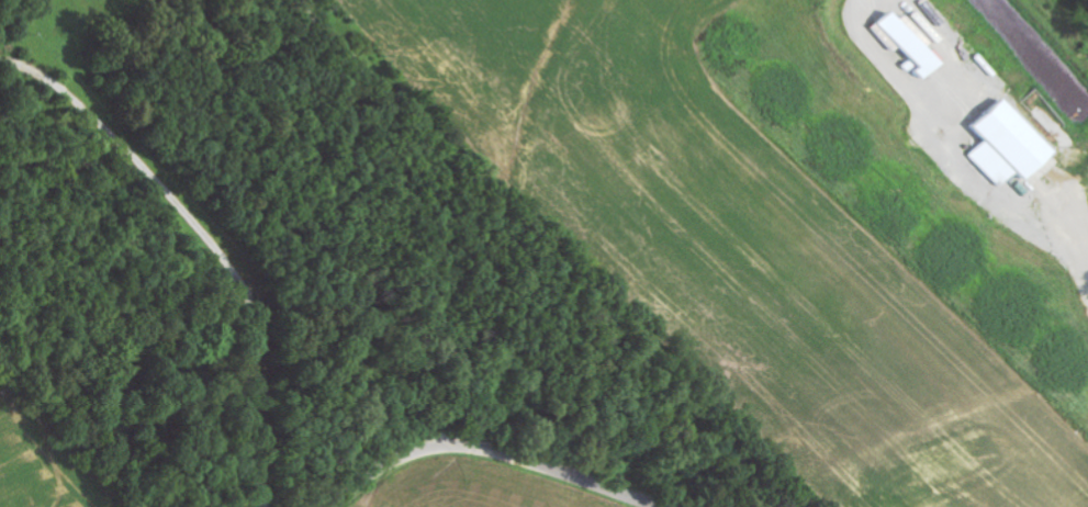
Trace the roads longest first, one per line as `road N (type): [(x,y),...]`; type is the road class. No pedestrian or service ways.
road 1 (residential): [(669,506),(464,450),(413,455),(334,506)]

